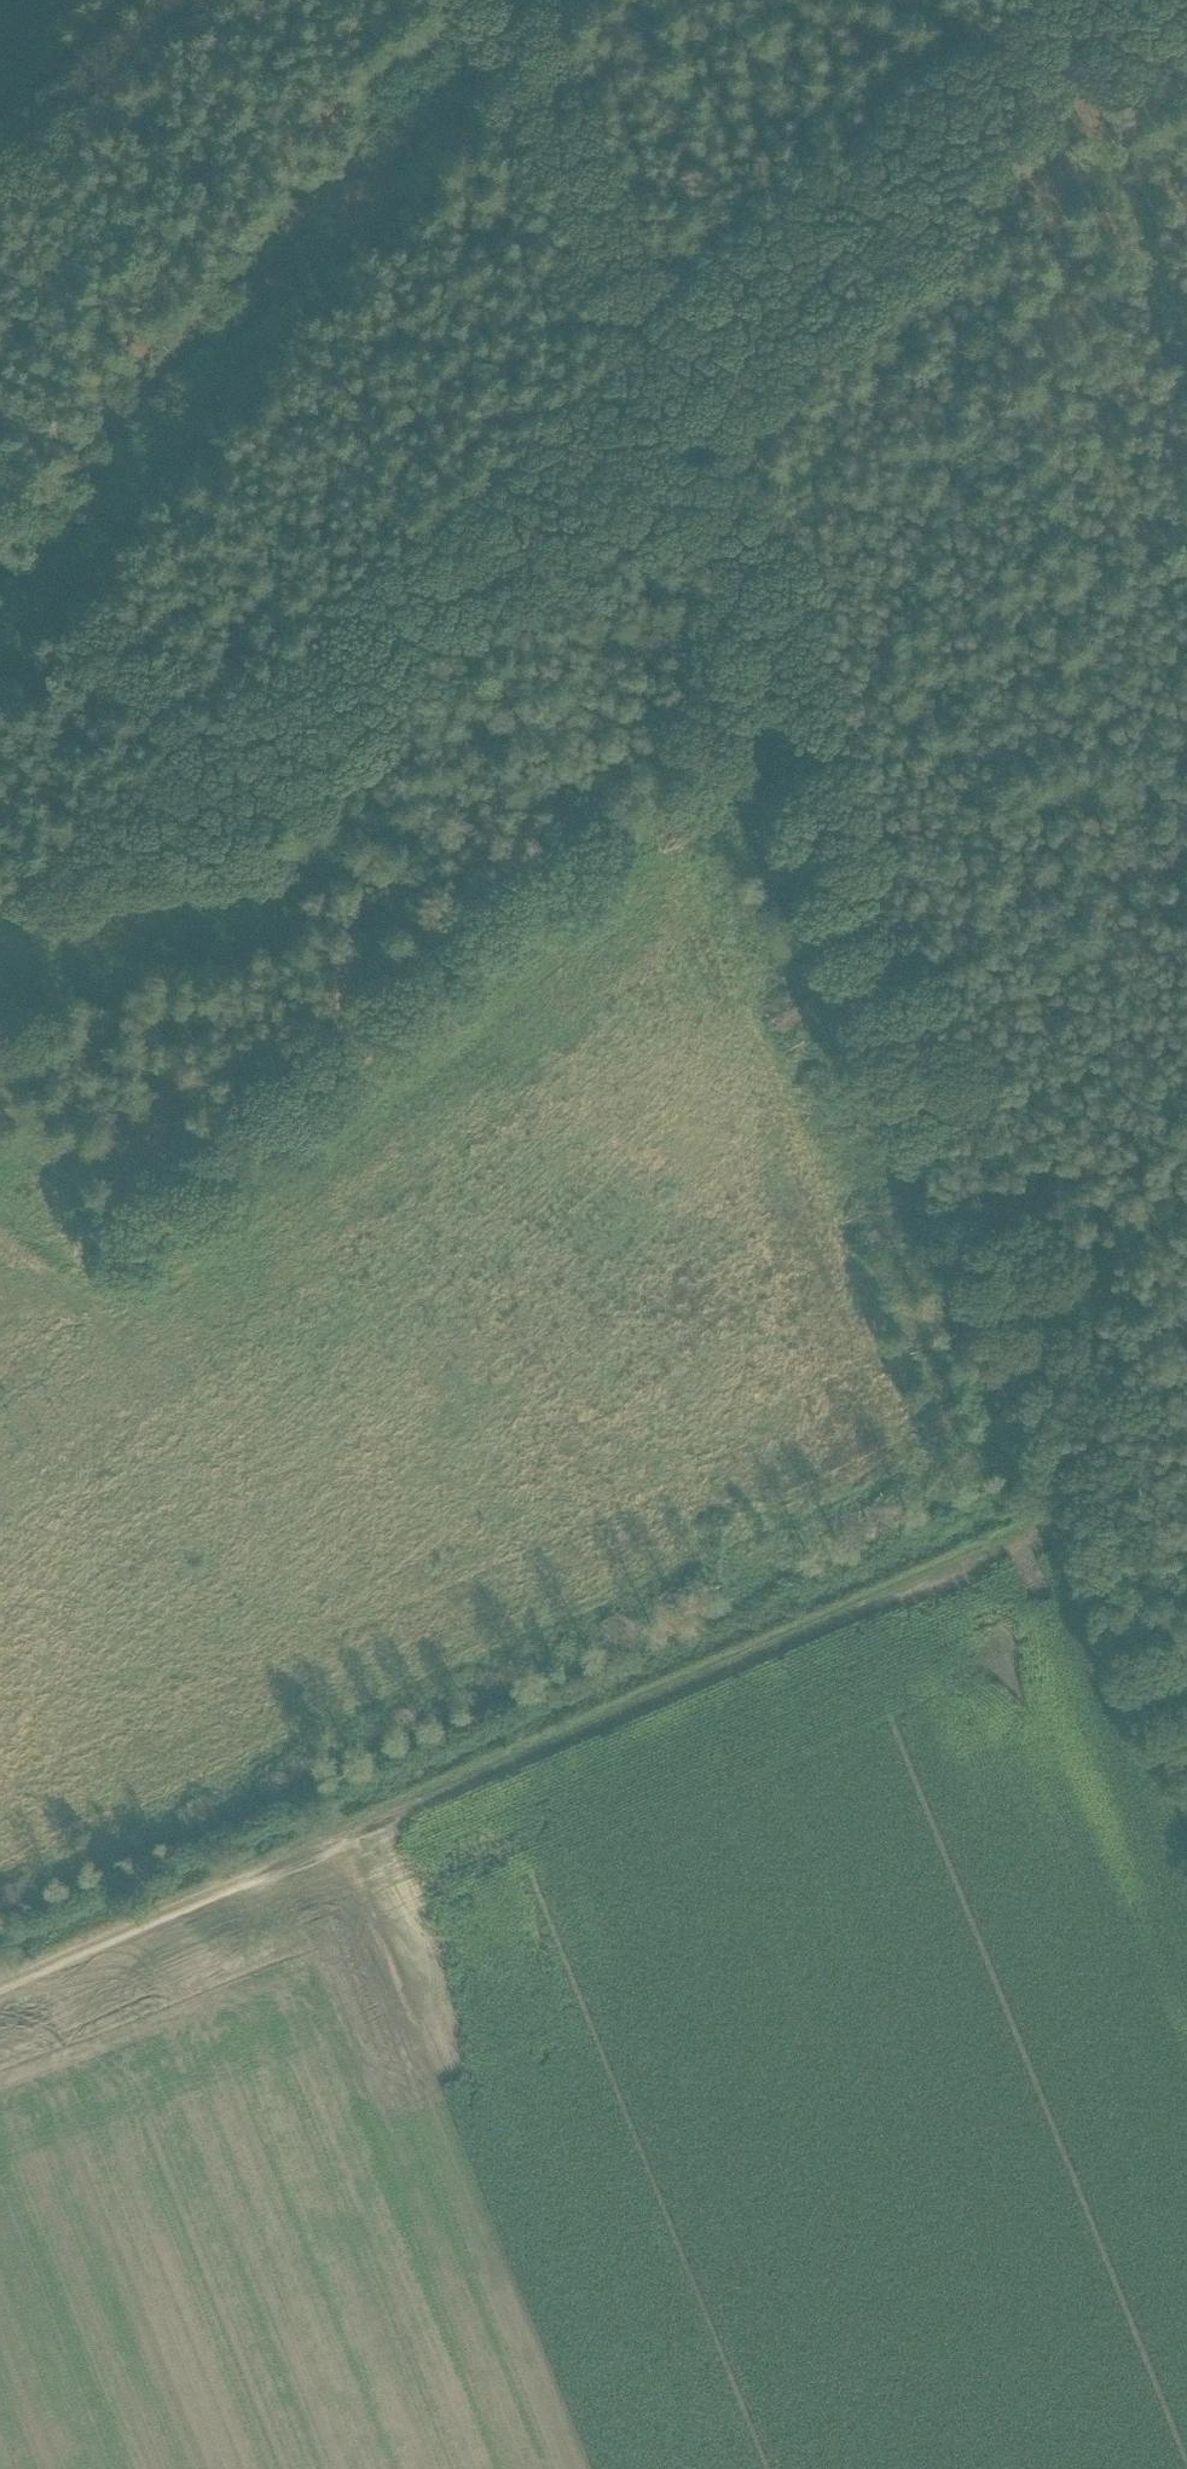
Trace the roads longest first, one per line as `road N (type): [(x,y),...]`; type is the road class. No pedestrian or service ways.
road 1 (track): [(0,1985),(387,1817),(1050,1503),(642,438),(651,408),(682,380),(1126,0)]

